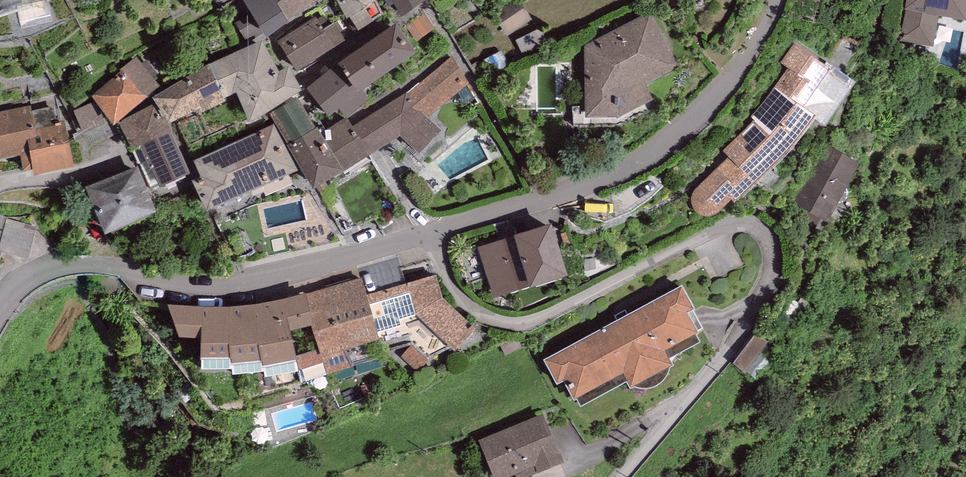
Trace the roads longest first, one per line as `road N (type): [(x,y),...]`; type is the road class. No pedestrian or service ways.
road 1 (residential): [(430,232),(450,281),(474,304),(529,316),(719,217),(747,212),(772,226),(774,250),(764,280),(728,339),(615,476)]
road 2 (residential): [(430,232),(239,281),(75,263),(44,269),(0,305)]
road 3 (residential): [(776,0),(721,89),(665,144),(613,174),(430,232)]

